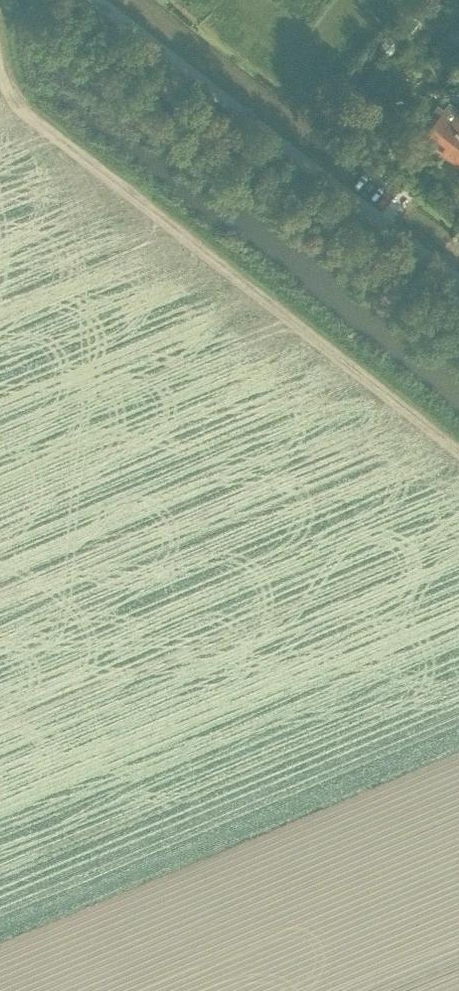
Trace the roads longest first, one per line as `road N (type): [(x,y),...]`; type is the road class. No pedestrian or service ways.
road 1 (unclassified): [(98,0),(458,281)]

